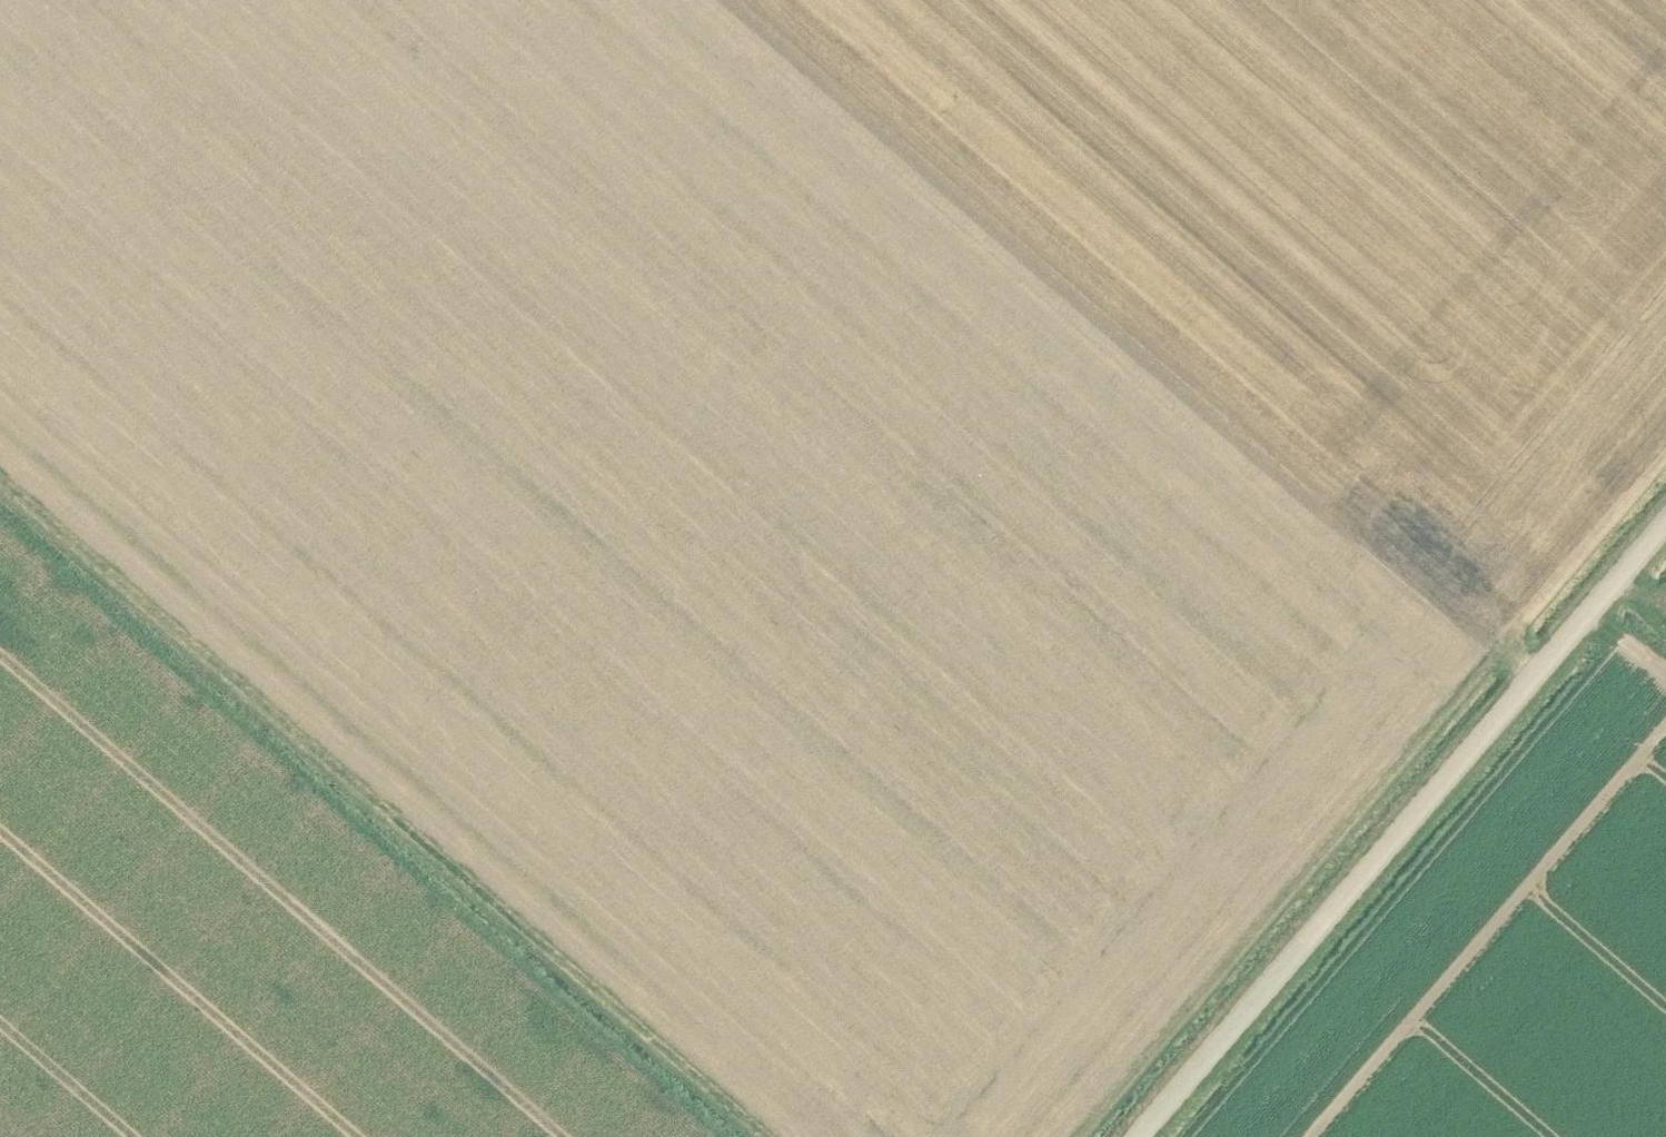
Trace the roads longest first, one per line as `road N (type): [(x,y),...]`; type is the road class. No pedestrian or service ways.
road 1 (unclassified): [(1137,1136),(1665,520)]

